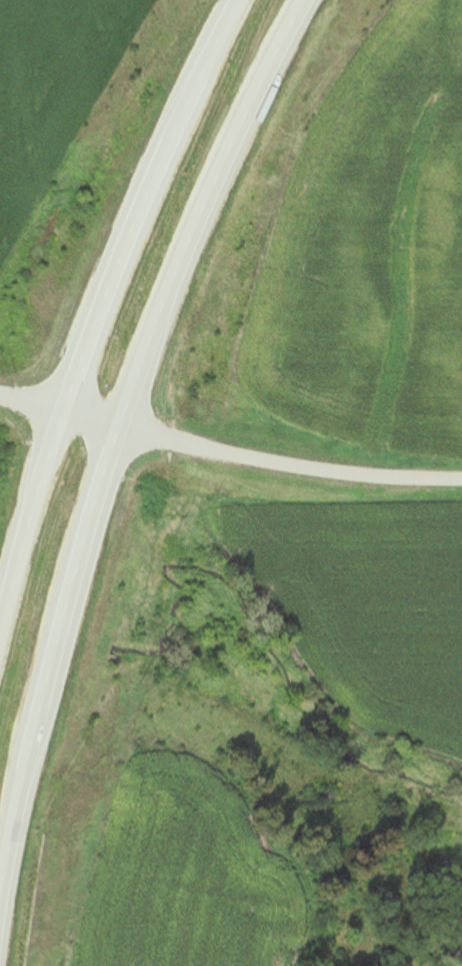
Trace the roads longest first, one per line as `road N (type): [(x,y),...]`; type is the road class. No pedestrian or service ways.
road 1 (trunk): [(0,934),(43,686),(91,506),(187,245),(306,0)]
road 2 (trunk): [(240,0),(103,299),(50,435),(0,606)]
road 3 (residential): [(0,398),(314,471),(461,482)]

